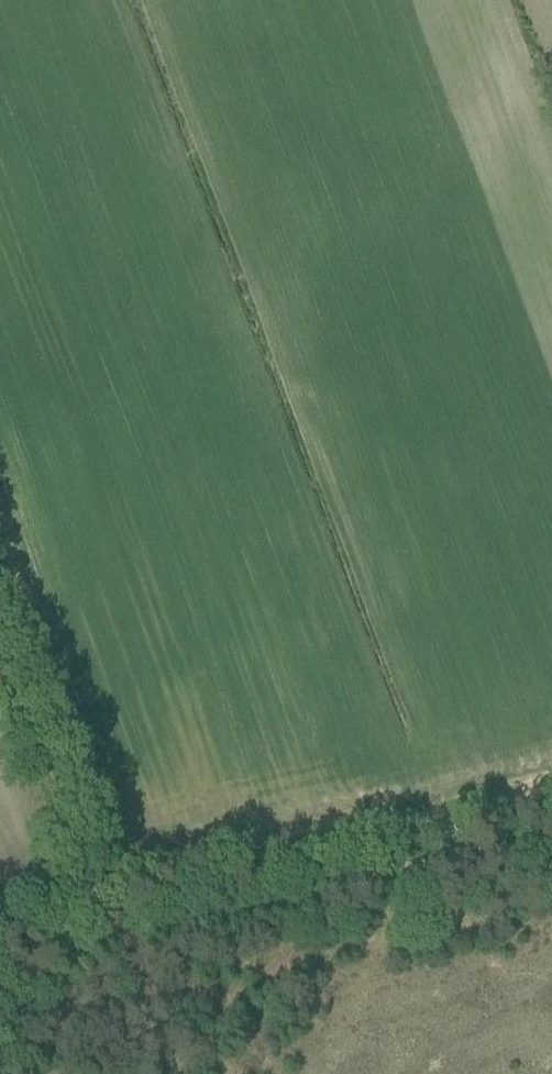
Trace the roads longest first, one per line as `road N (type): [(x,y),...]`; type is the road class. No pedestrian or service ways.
road 1 (track): [(551,836),(0,967)]
road 2 (track): [(162,1073),(105,941),(0,636)]

